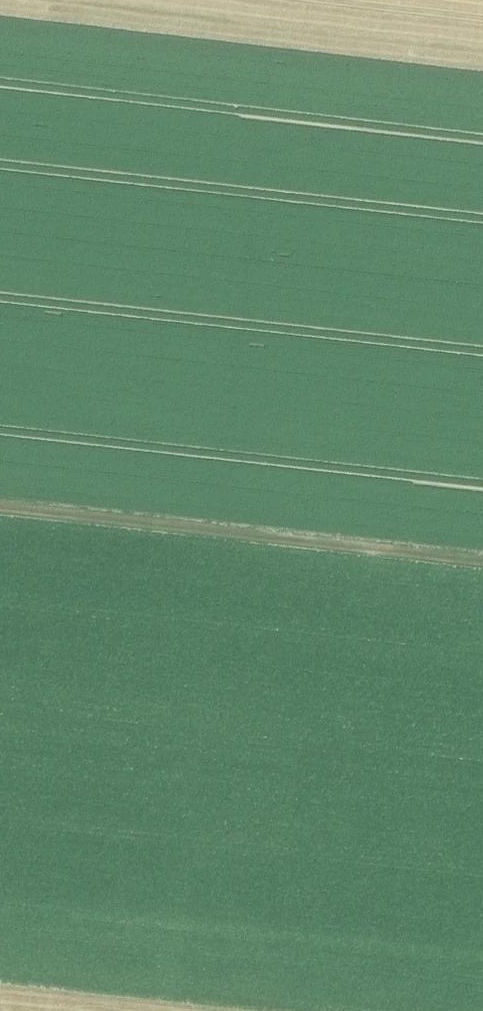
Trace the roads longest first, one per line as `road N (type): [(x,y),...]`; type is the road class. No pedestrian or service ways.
road 1 (track): [(482,572),(0,514)]

